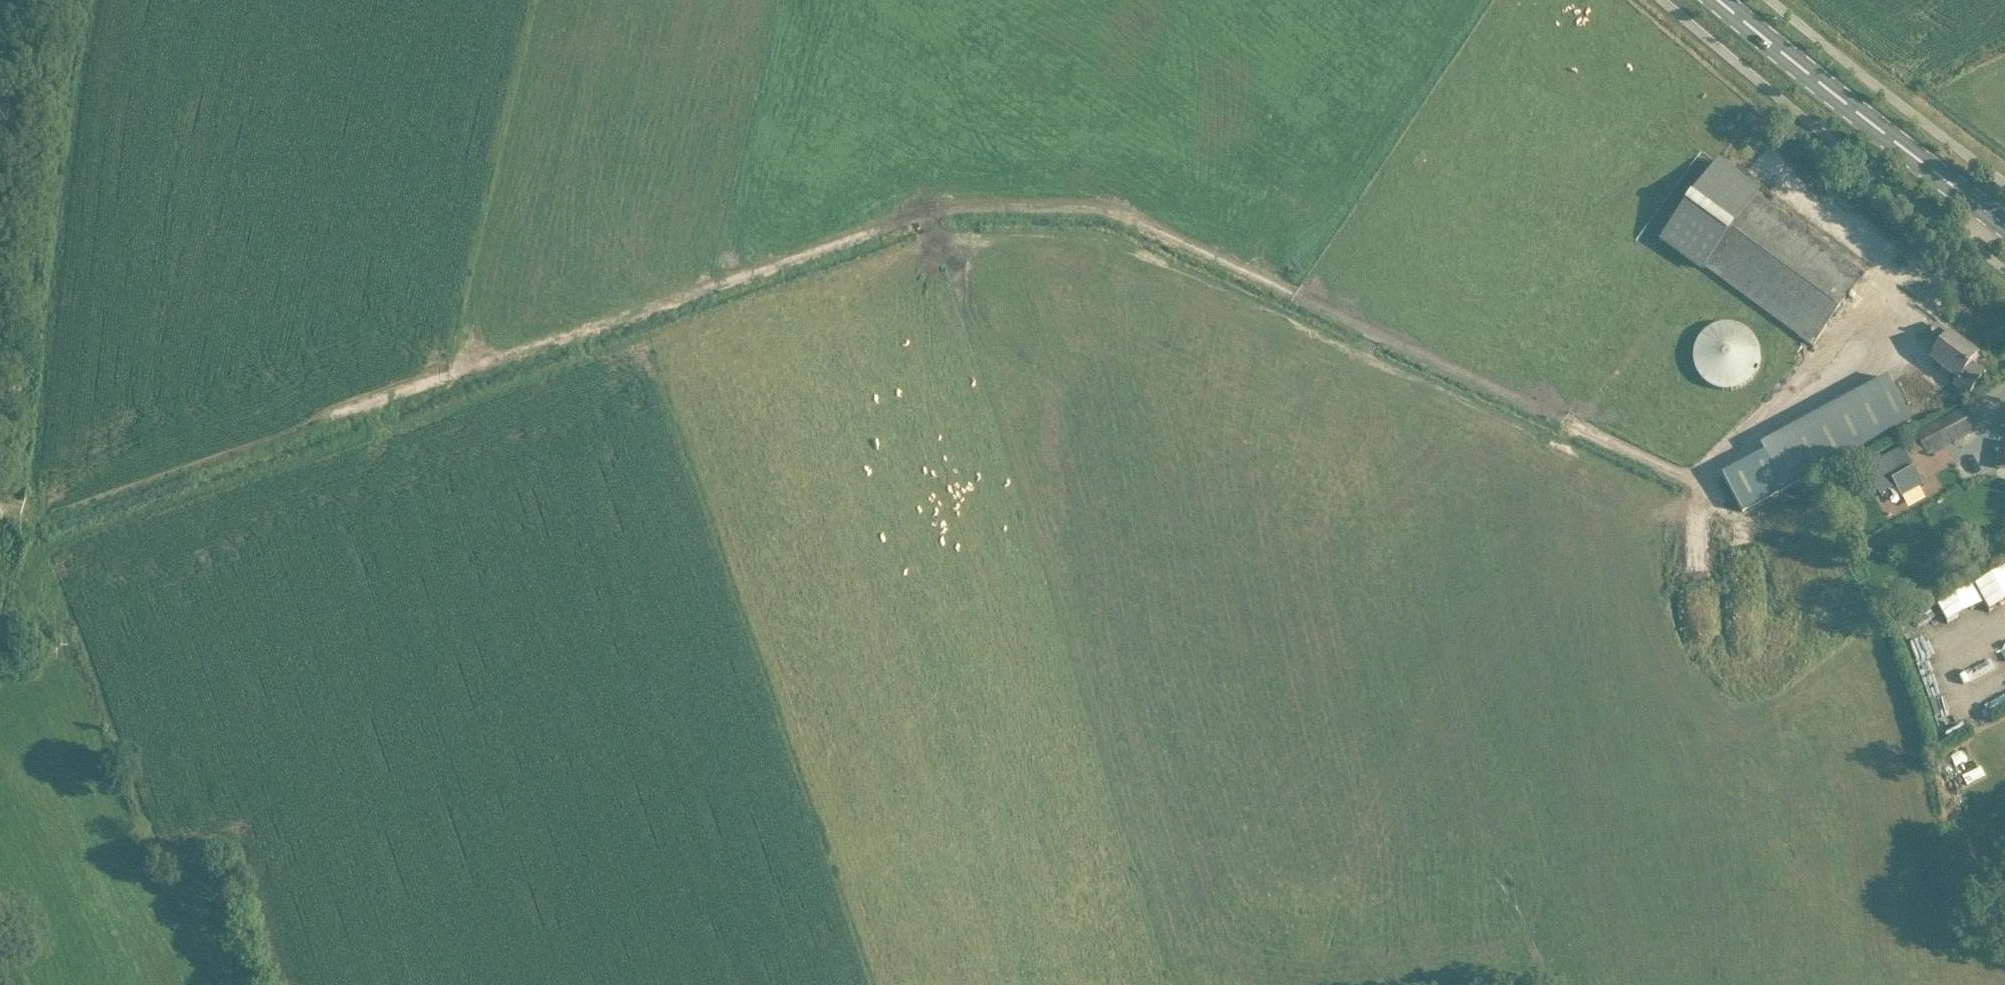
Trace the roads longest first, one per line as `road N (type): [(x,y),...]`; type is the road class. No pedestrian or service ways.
road 1 (track): [(0,516),(70,0)]
road 2 (secondary): [(2004,224),(1718,0)]

